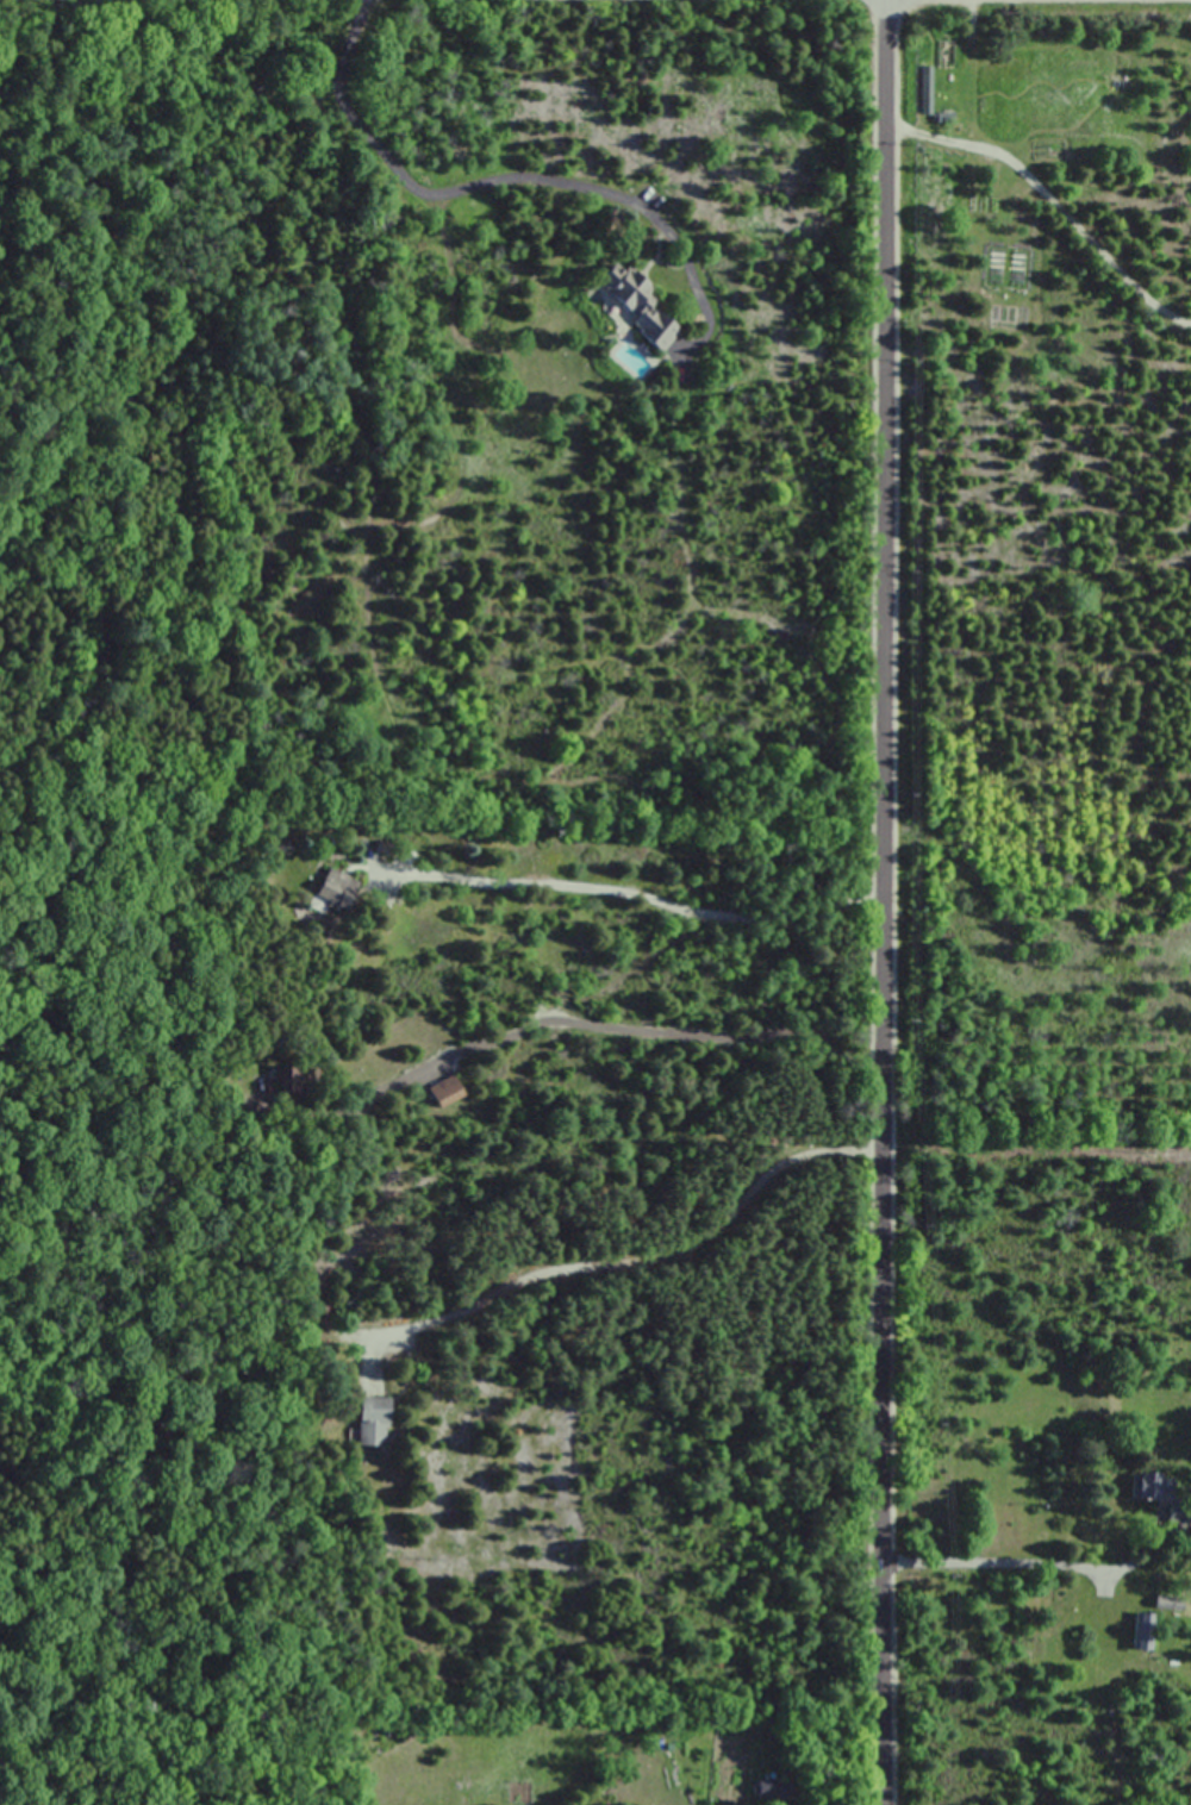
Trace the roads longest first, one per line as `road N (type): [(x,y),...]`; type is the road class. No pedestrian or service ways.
road 1 (residential): [(882,1804),(879,0)]

